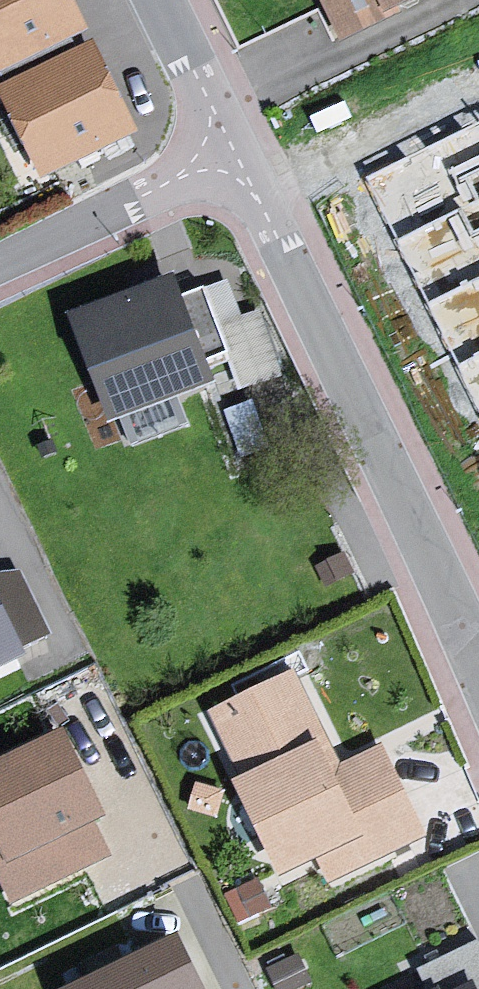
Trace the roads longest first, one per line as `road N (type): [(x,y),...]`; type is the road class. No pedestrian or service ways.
road 1 (residential): [(233,150),(478,654)]
road 2 (residential): [(233,150),(0,271)]
road 3 (residential): [(163,0),(233,150)]

